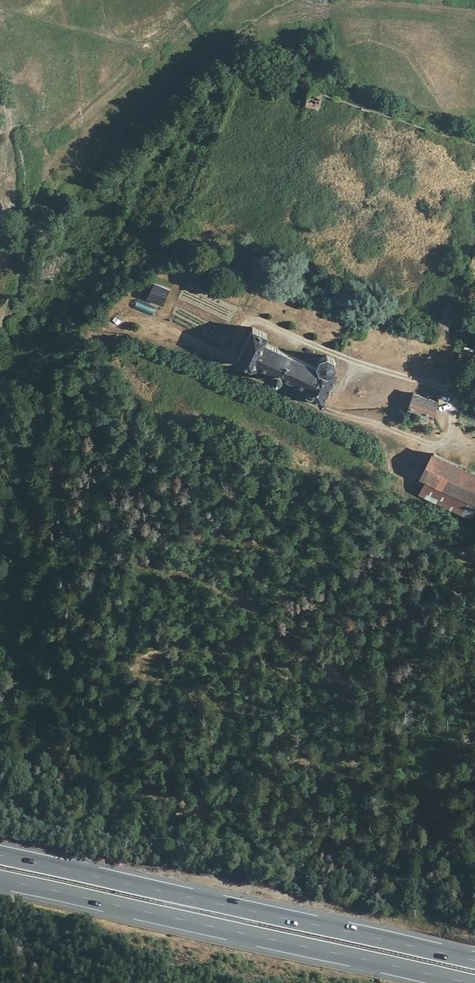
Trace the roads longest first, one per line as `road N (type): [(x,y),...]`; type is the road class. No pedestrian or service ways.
road 1 (trunk): [(474,962),(0,855)]
road 2 (trunk): [(0,879),(474,982)]
road 3 (track): [(456,392),(451,435),(434,444),(379,423),(333,422),(120,322),(86,330)]

